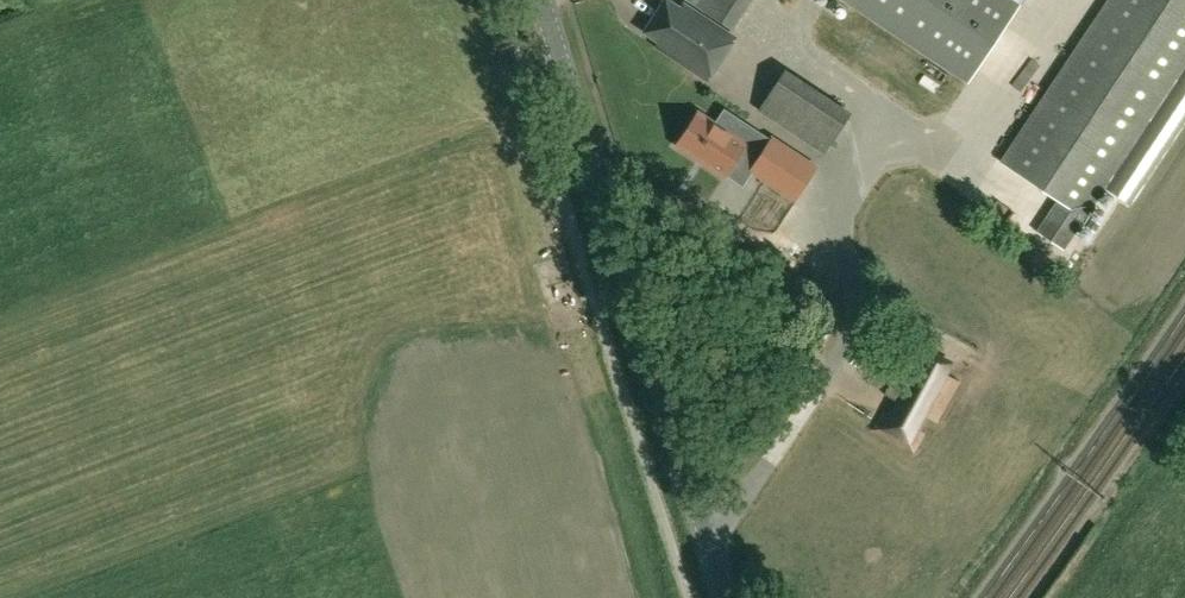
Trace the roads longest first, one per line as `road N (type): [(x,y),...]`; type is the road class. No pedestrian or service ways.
road 1 (unclassified): [(724,597),(542,0)]

